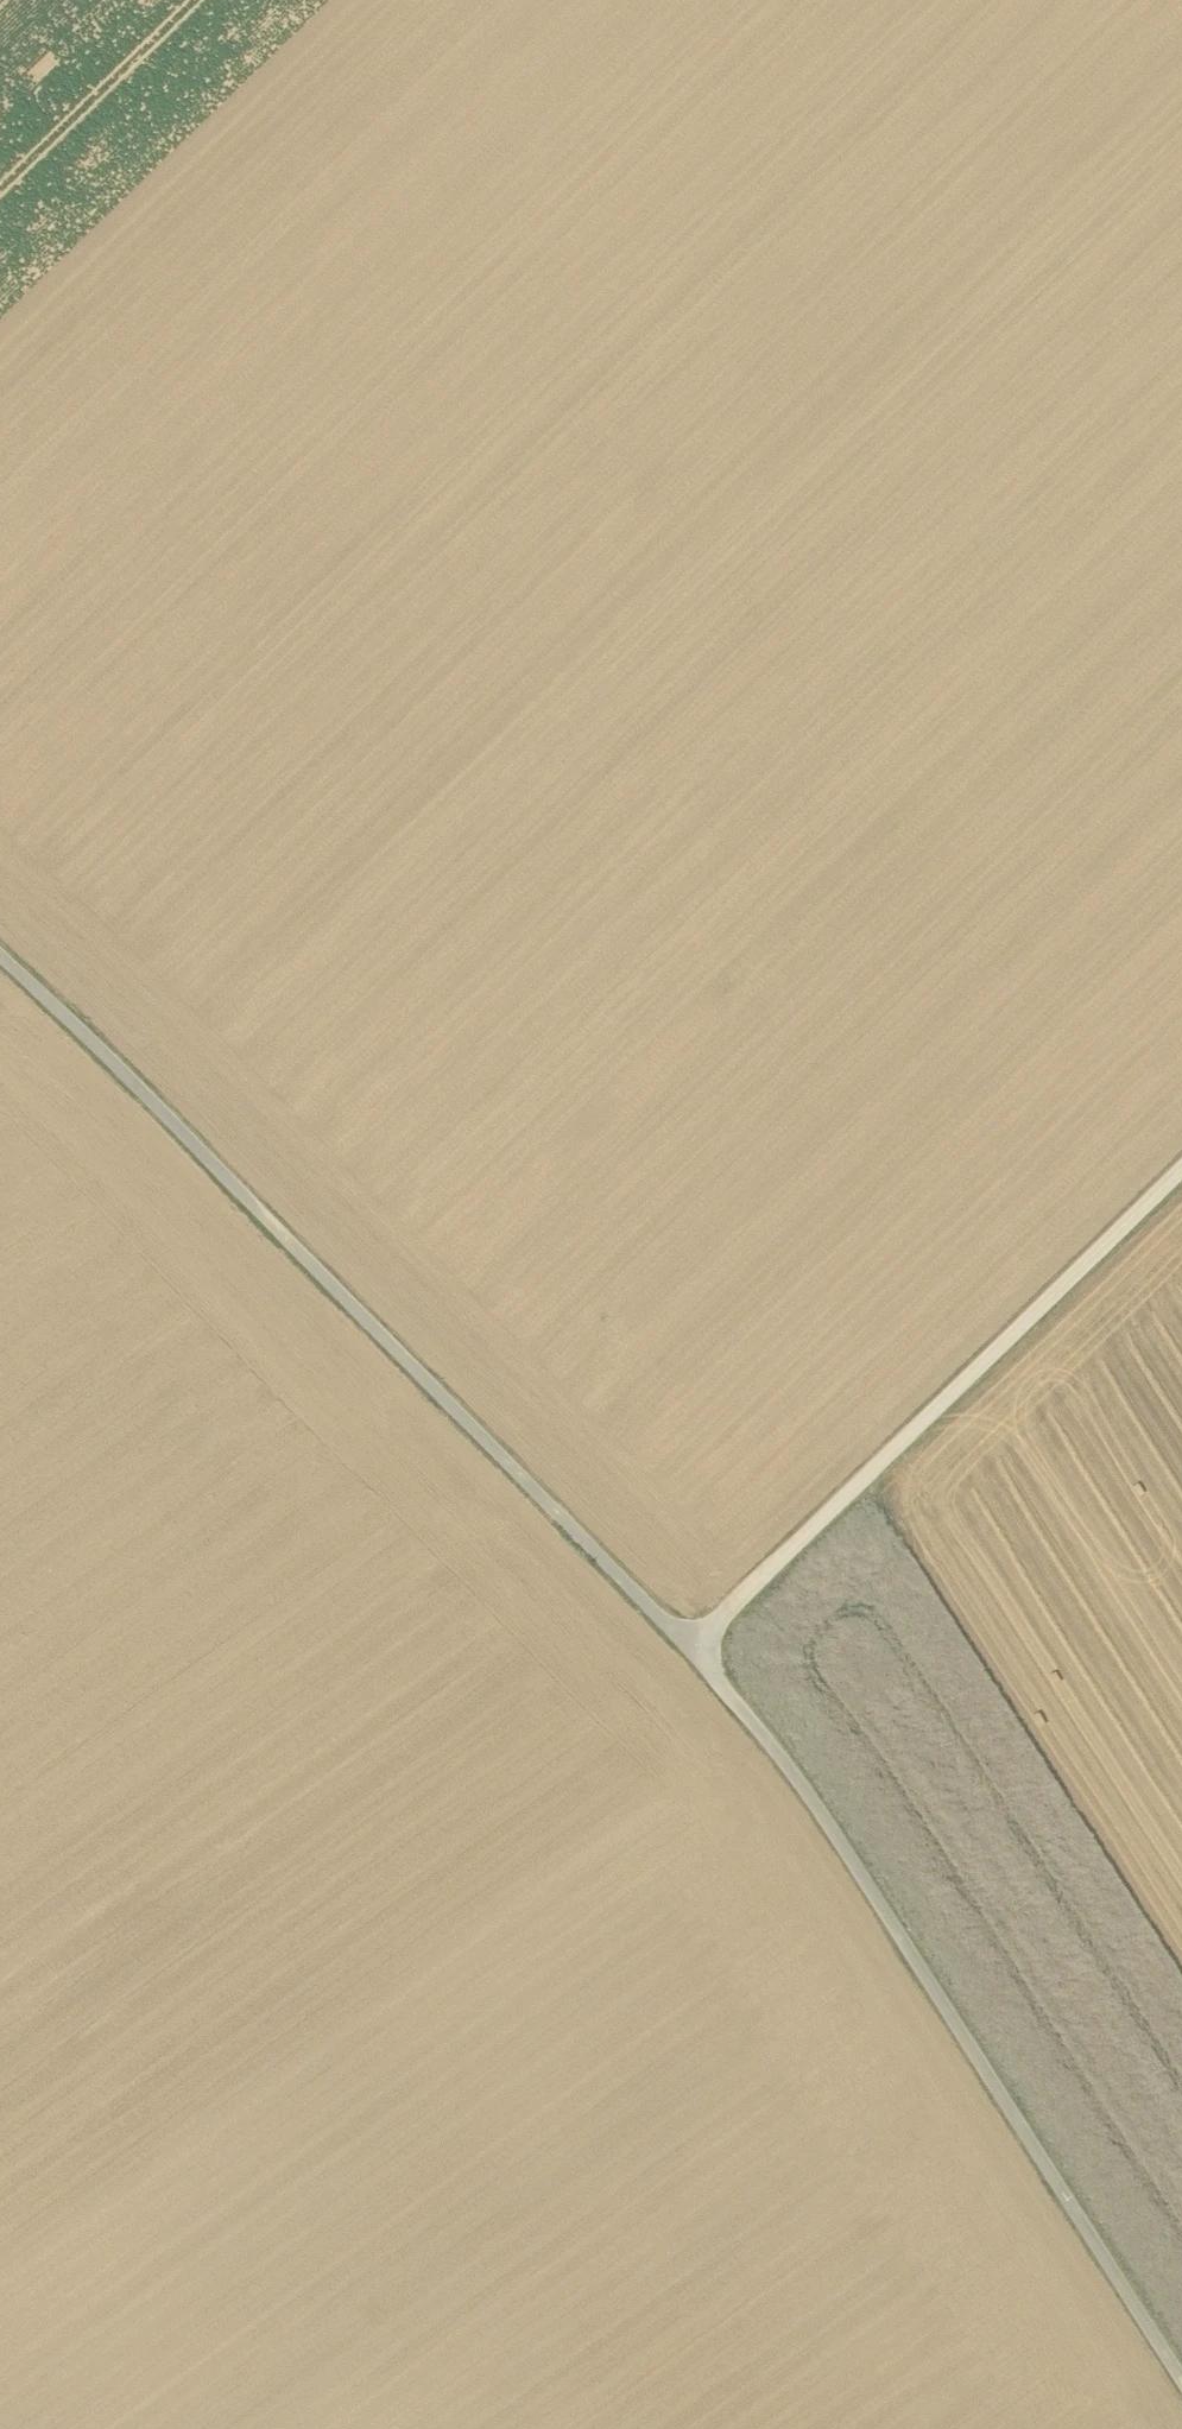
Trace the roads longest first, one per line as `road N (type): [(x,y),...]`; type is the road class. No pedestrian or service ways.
road 1 (track): [(694,1651),(143,1098),(0,969)]
road 2 (track): [(694,1651),(838,1842),(1181,2372)]
road 3 (track): [(1181,1182),(694,1651)]

